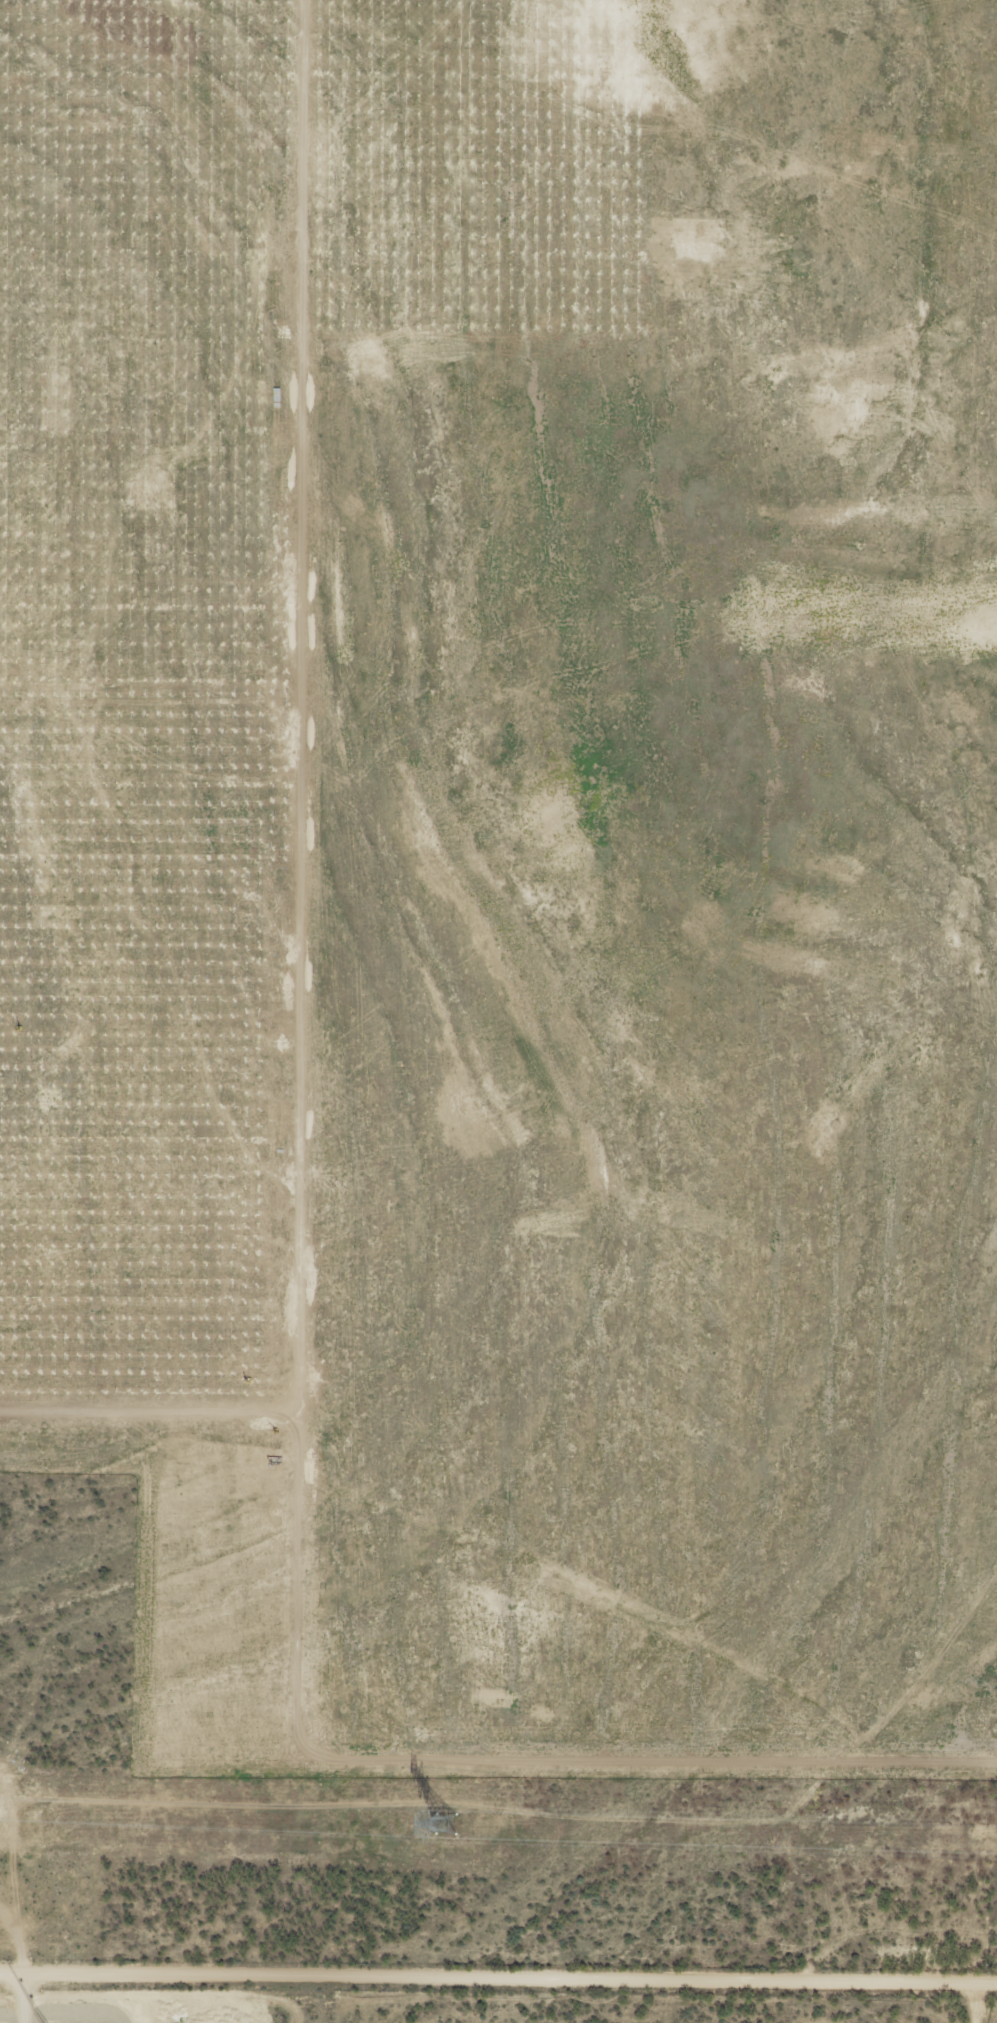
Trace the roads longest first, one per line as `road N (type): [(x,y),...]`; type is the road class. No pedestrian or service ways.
road 1 (residential): [(996,1982),(0,1976)]

